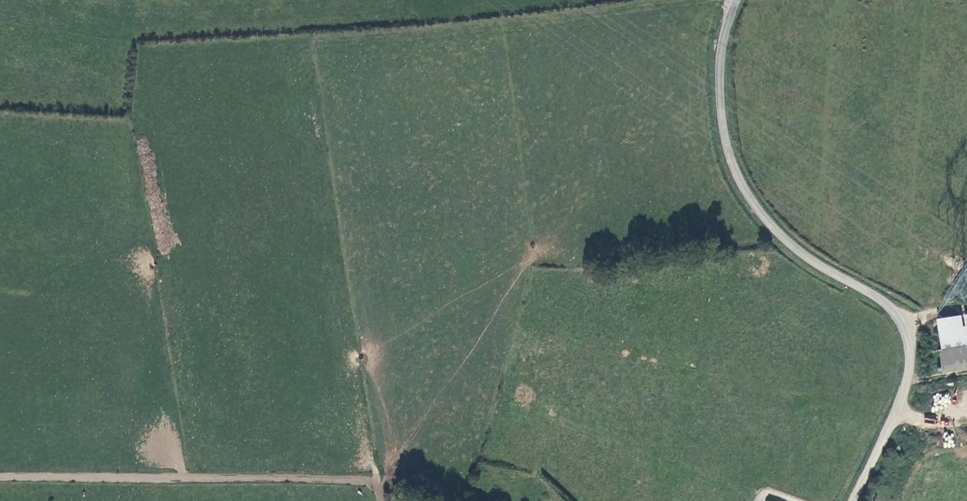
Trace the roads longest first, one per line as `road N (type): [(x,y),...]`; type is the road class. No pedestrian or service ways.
road 1 (unclassified): [(850,500),(901,399),(907,335),(878,297),(777,230),(735,170),(719,78),(737,0)]
road 2 (track): [(0,476),(367,481),(382,500)]

